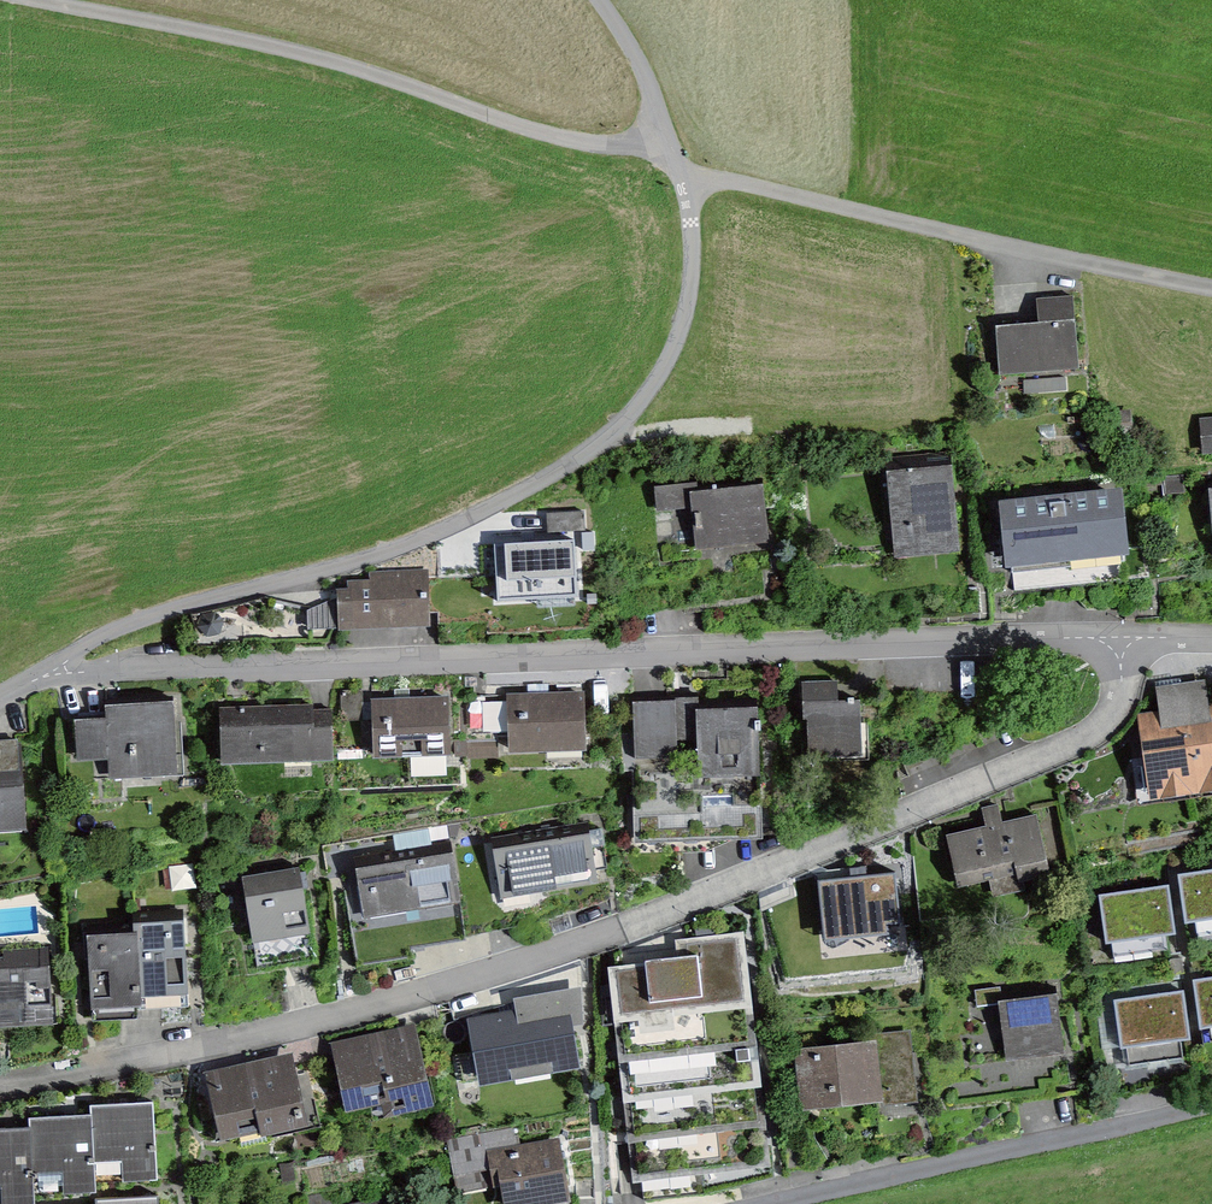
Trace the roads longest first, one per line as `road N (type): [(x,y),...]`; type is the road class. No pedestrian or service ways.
road 1 (residential): [(1135,646),(1131,687),(1103,730),(1001,779),(488,979),(0,1088)]
road 2 (residential): [(32,675),(1135,646)]
road 3 (residential): [(32,675),(163,611),(424,536),(552,473),(602,438),(653,385),(682,327),(691,212),(687,185),(668,154)]
road 4 (residential): [(668,154),(525,128),(264,45),(40,0)]
road 5 (unclassified): [(668,154),(728,182),(1211,288)]
road 6 (residential): [(1211,1105),(776,1203)]
road 7 (unclassified): [(668,154),(641,65),(600,0)]

